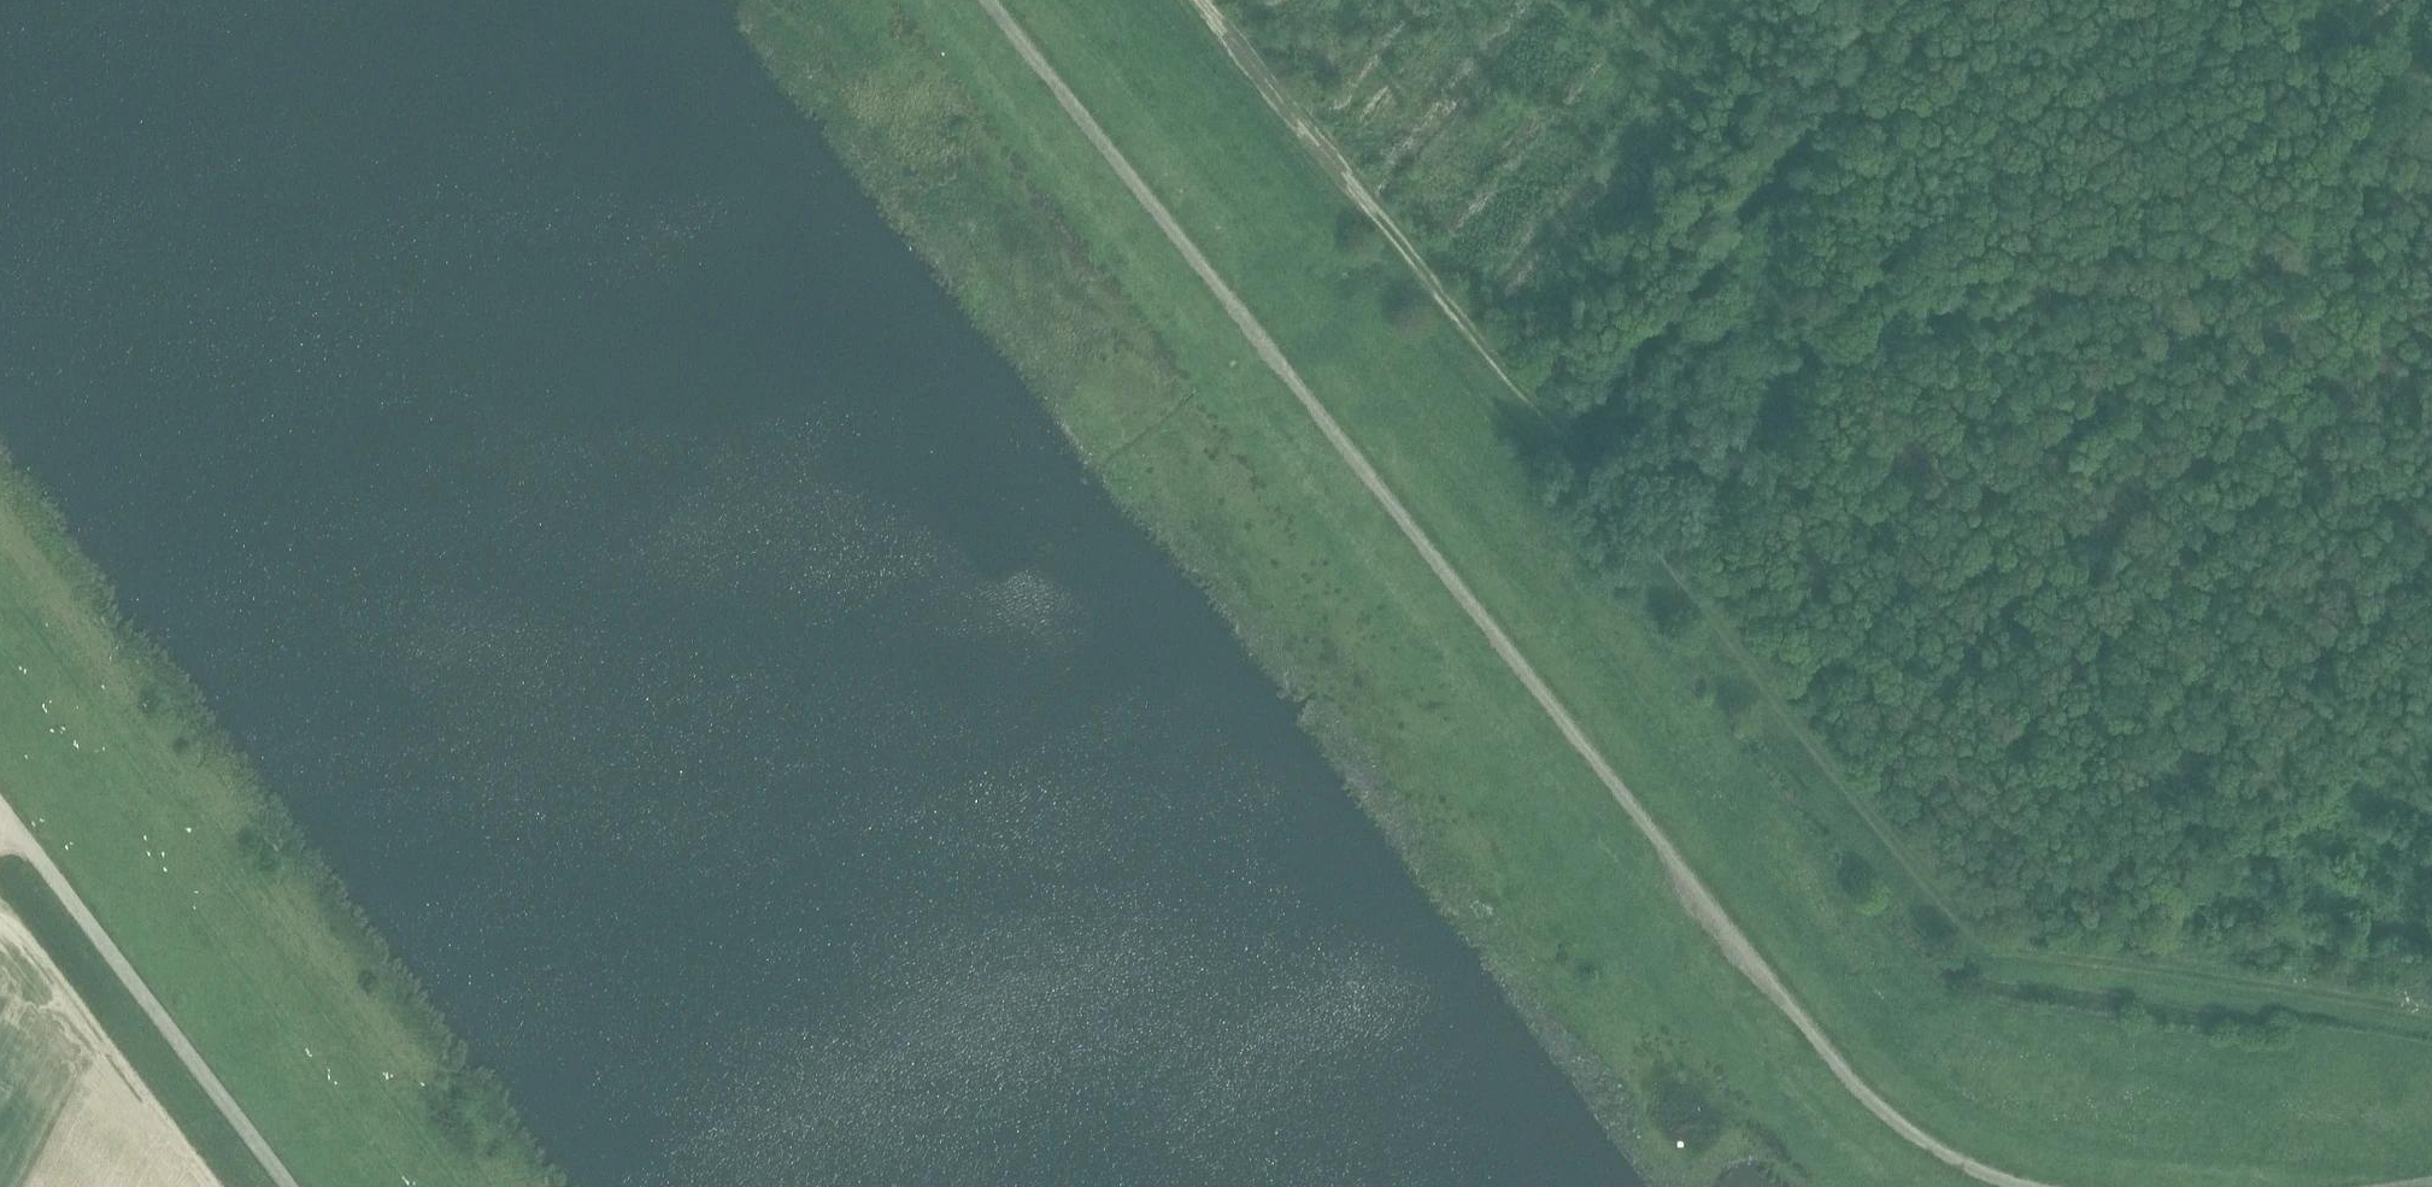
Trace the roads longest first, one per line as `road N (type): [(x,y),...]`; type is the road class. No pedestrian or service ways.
road 1 (track): [(1200,0),(1536,417),(1573,436),(1960,920),(2001,953),(2431,1015)]
road 2 (unclassified): [(2022,1186),(1932,1149),(1836,1064),(987,0)]
road 3 (unclassified): [(290,1186),(0,807)]

